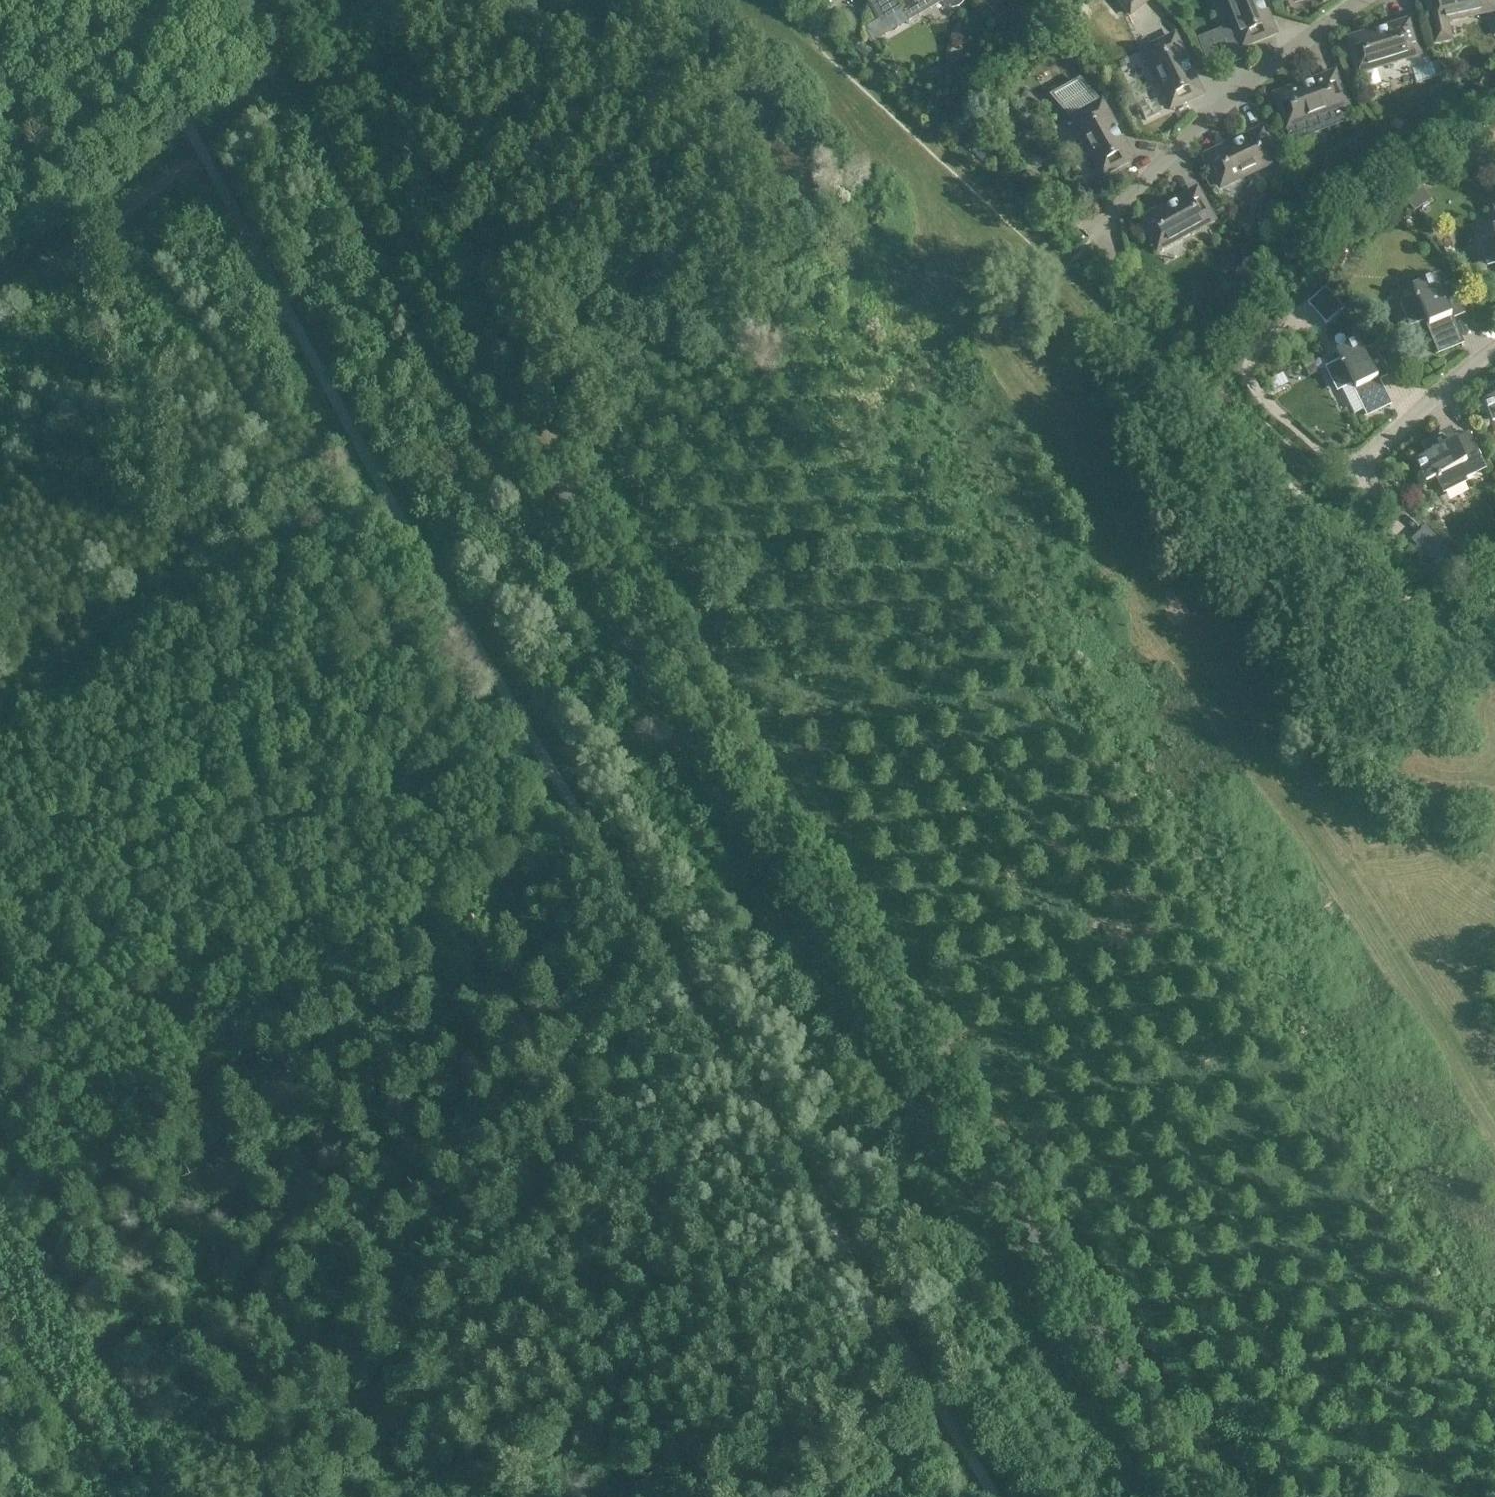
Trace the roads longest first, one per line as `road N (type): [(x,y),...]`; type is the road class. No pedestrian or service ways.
road 1 (tertiary): [(1199,1496),(1023,1207),(528,432),(309,0)]
road 2 (residential): [(1096,233),(1217,111),(1368,0)]
road 3 (residential): [(1357,469),(1494,353)]

